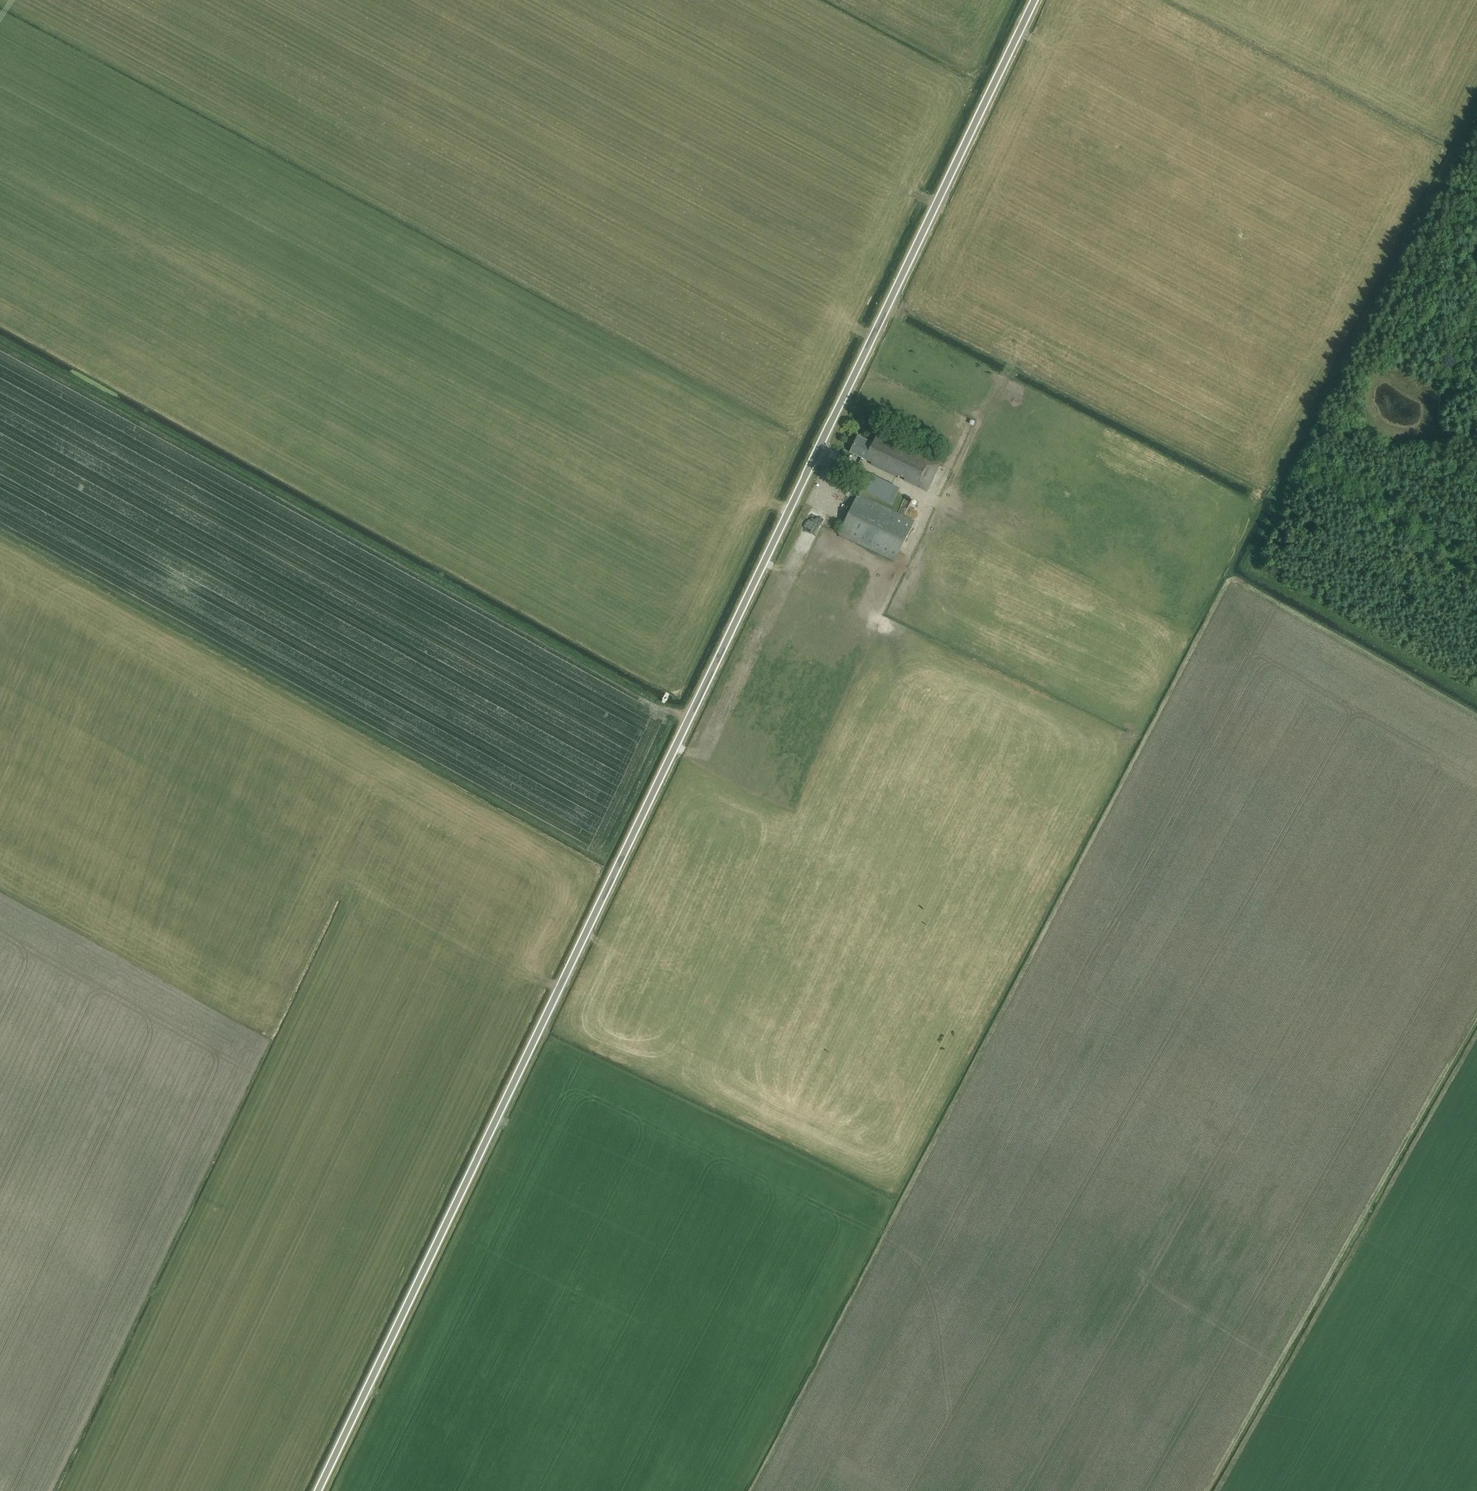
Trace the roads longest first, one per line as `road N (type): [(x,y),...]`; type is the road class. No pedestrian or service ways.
road 1 (unclassified): [(317,1490),(1033,0)]
road 2 (track): [(1476,111),(1287,476),(1283,505),(1251,564),(1476,691)]

